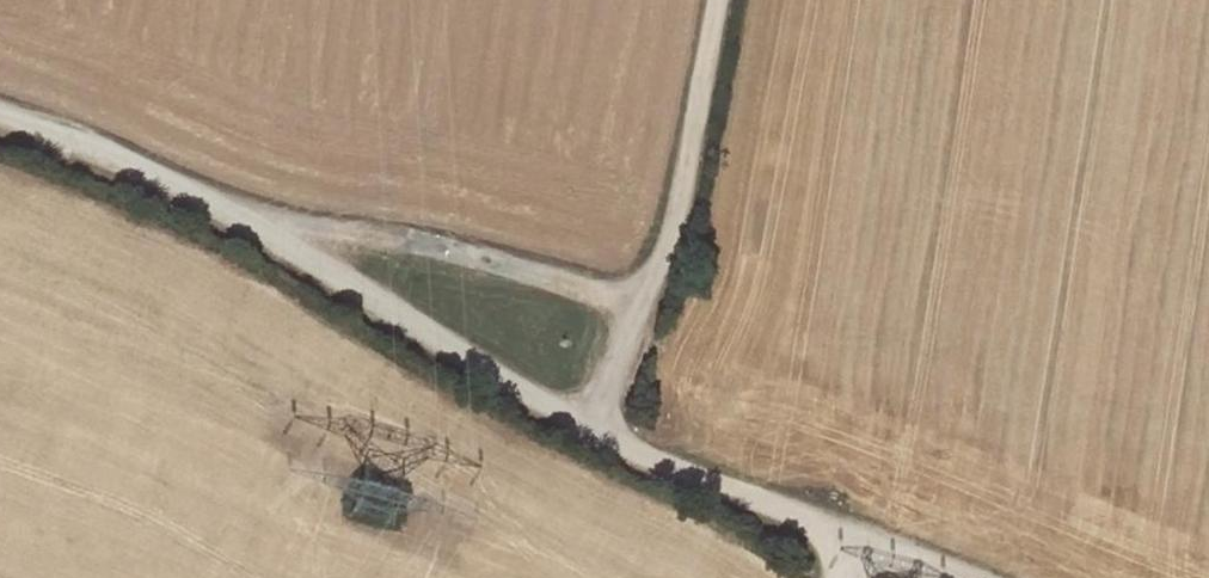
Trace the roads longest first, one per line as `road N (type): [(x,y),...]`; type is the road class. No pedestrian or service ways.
road 1 (track): [(929,577),(839,545),(586,423),(189,193),(0,121)]
road 2 (track): [(641,309),(189,193)]
road 3 (track): [(586,423),(672,226),(710,0)]

